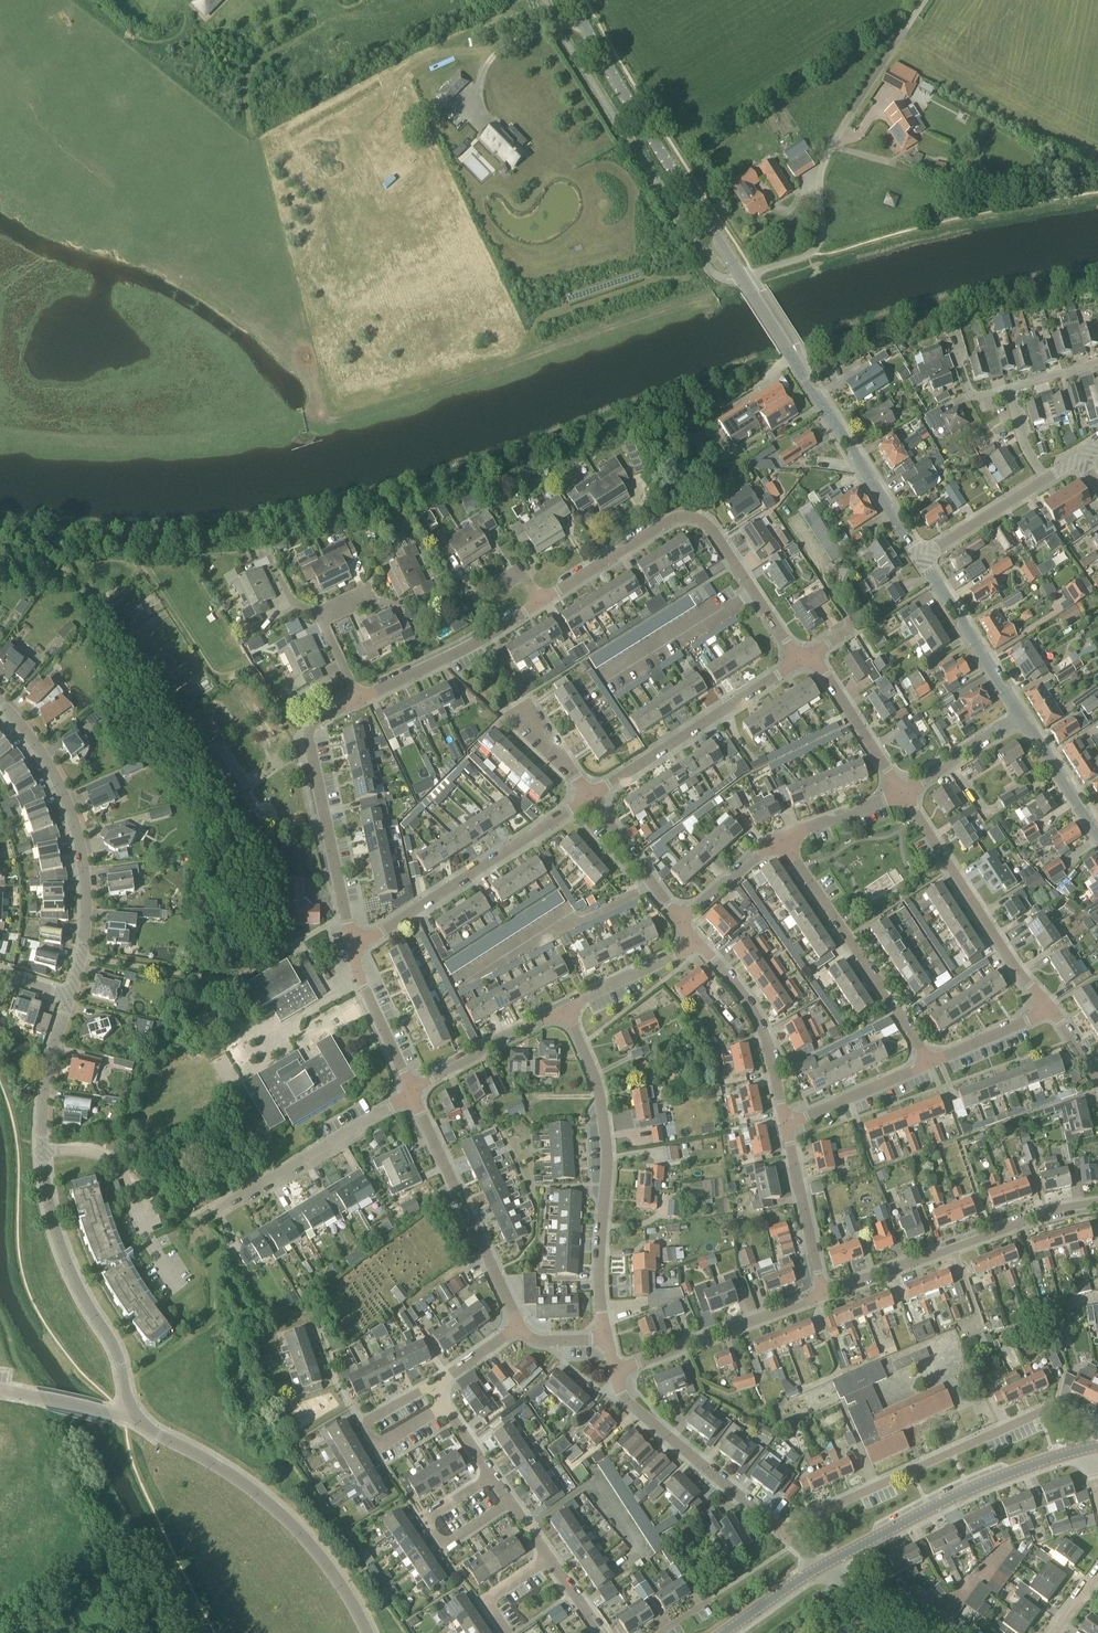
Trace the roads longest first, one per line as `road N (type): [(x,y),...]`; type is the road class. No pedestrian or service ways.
road 1 (unclassified): [(740,276),(813,253),(824,229),(823,164),(925,0)]
road 2 (residential): [(1097,1436),(1062,1411),(1048,1411),(780,1532)]
road 3 (residential): [(607,1339),(598,1289),(608,1154),(599,1095),(567,1010)]
road 4 (secondary): [(920,558),(740,276)]
road 5 (secondary): [(740,276),(569,0)]
road 6 (residential): [(368,1632),(331,1569),(273,1505),(136,1417)]
road 7 (residential): [(70,997),(88,933),(79,835),(53,770),(0,705)]
road 8 (track): [(790,353),(972,299),(1097,276)]
road 9 (residential): [(822,1295),(1032,1219),(1097,1205)]
road 10 (tertiary): [(821,1568),(960,1494),(1084,1448)]
road 11 (residential): [(136,1417),(114,1344),(57,1230),(44,1152)]
road 12 (residential): [(355,948),(308,738),(317,721),(359,701)]
road 13 (residential): [(355,948),(592,798)]
road 14 (residential): [(933,1065),(780,841)]
road 15 (residential): [(1053,1010),(1010,963),(905,796)]
road 16 (residential): [(519,1327),(411,1093)]
road 17 (residential): [(592,798),(799,663)]
road 18 (residential): [(210,1213),(411,1093)]
road 19 (residential): [(780,1532),(631,1406),(615,1372)]
road 20 (residential): [(615,1372),(822,1295)]
road 21 (residential): [(44,1152),(104,1156),(115,1166),(179,1289)]
road 22 (residential): [(359,701),(541,603)]
road 23 (residential): [(789,1126),(768,1038),(700,947)]
road 24 (residential): [(799,663),(711,532),(680,519)]
road 25 (secondary): [(1021,716),(920,558)]
road 26 (residential): [(511,1503),(445,1546),(428,1520),(492,1477)]
road 27 (residential): [(434,1386),(365,1425),(379,1447),(447,1406)]
road 28 (residential): [(411,1093),(567,1010)]
road 29 (residential): [(822,1295),(789,1126)]
road 30 (residential): [(905,796),(814,658)]
road 31 (residential): [(541,603),(680,519)]
road 32 (residential): [(44,1152),(53,1053),(70,997)]
road 33 (residential): [(411,1093),(355,963),(355,948)]
road 34 (residential): [(789,1126),(933,1065)]
road 35 (residential): [(683,925),(592,798)]
road 36 (residential): [(960,1632),(821,1568)]
road 37 (residential): [(920,558),(1045,480)]
road 38 (residential): [(567,1010),(700,947)]
road 39 (residential): [(905,796),(1021,716)]
road 40 (secondary): [(1097,832),(1021,716)]
road 41 (residential): [(136,1417),(0,1392)]
road 42 (residential): [(780,841),(905,796)]
road 43 (residential): [(933,1065),(1053,1010)]
road 44 (residential): [(683,925),(780,841)]

